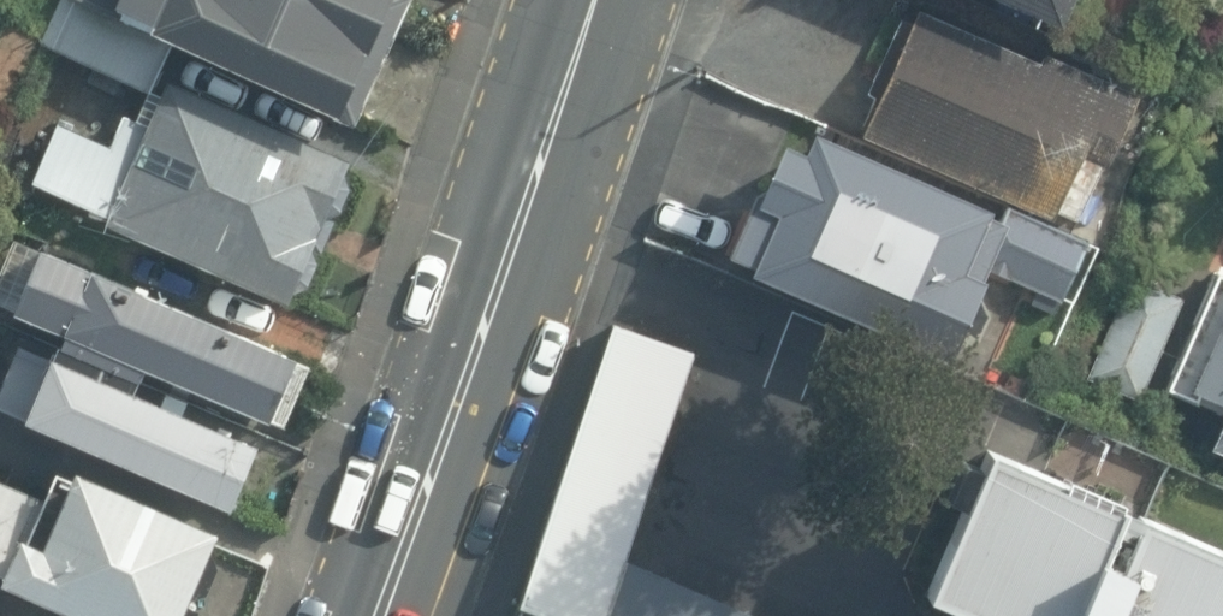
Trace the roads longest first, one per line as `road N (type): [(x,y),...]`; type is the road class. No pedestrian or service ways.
road 1 (secondary): [(376,615),(599,0)]
road 2 (motorway): [(396,0),(424,615)]

